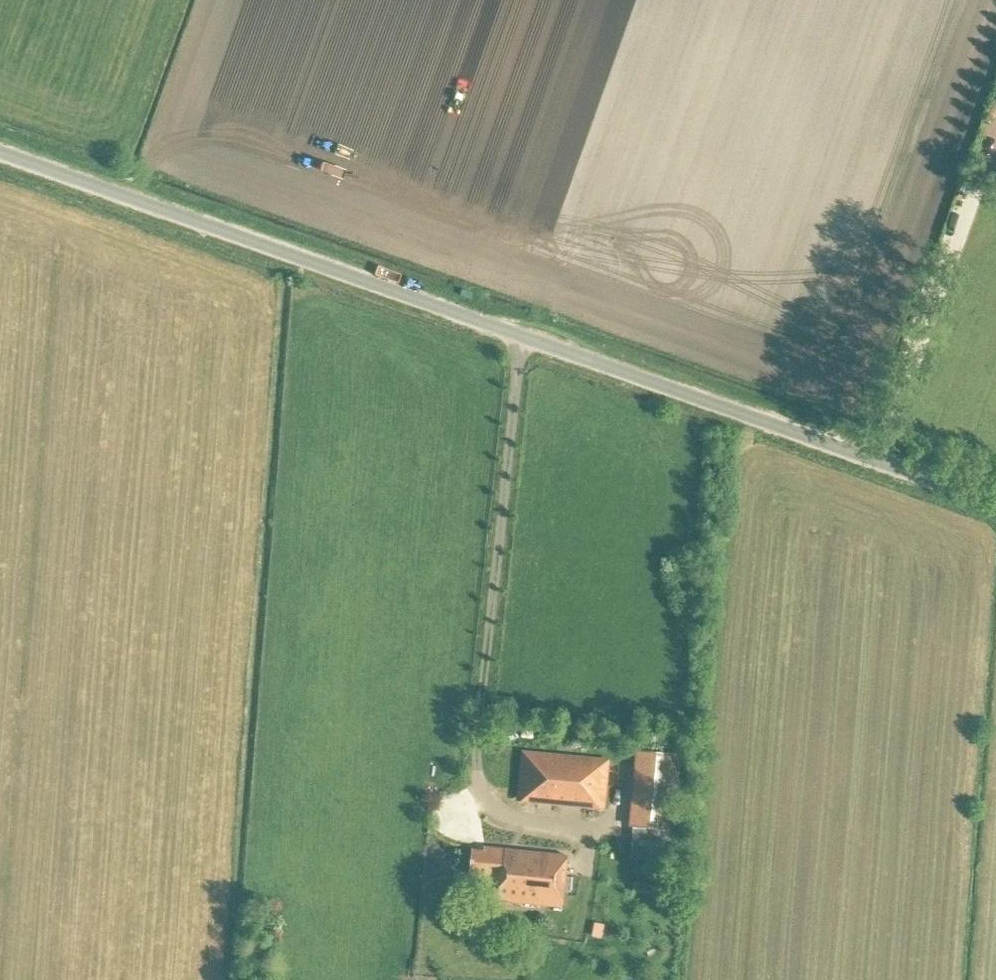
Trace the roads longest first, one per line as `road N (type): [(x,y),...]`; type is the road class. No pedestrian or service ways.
road 1 (unclassified): [(995,504),(0,153)]
road 2 (track): [(470,816),(519,334)]
road 3 (track): [(873,460),(993,118)]

